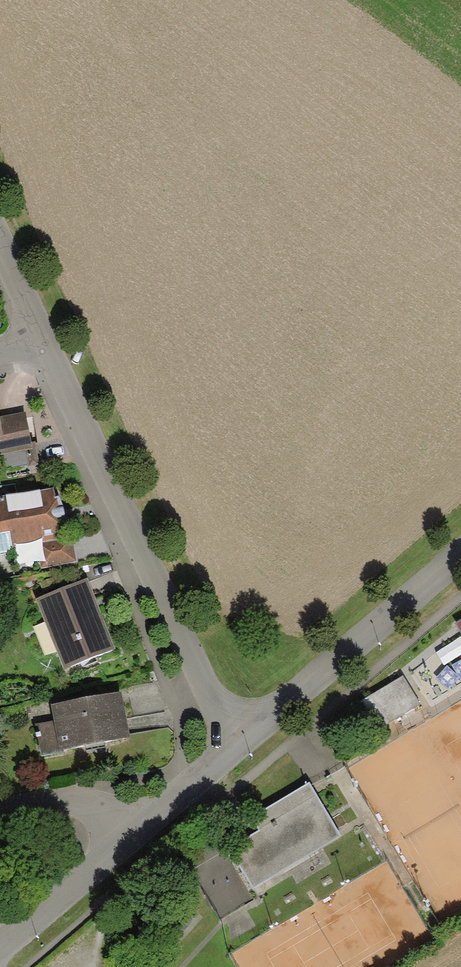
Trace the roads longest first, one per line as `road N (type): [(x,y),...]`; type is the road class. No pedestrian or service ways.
road 1 (residential): [(234,749),(41,344)]
road 2 (residential): [(234,749),(460,557)]
road 3 (residential): [(113,851),(234,749)]
road 4 (residential): [(0,940),(113,851)]
road 5 (residential): [(113,851),(84,815),(41,804),(0,811)]

